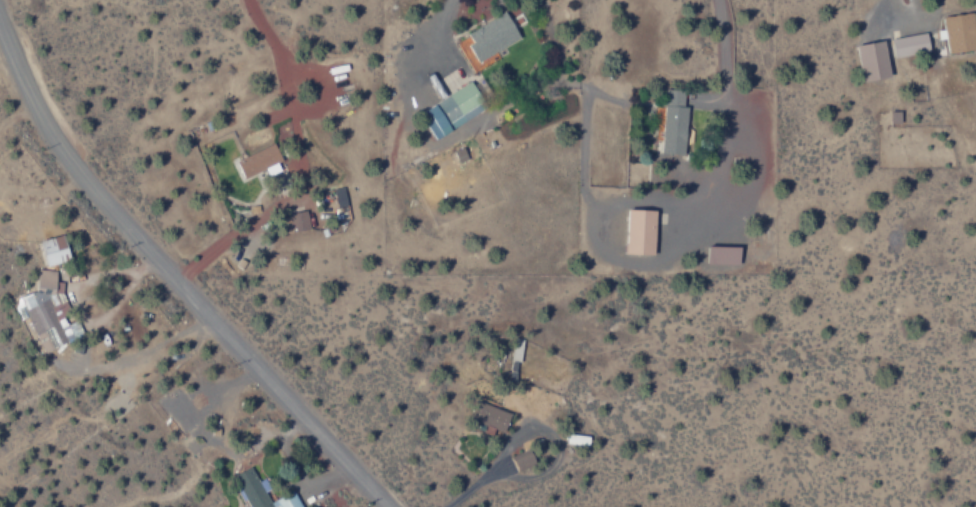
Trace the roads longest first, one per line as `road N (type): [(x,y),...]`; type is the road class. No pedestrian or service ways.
road 1 (residential): [(382,506),(86,184),(22,80),(0,12)]

